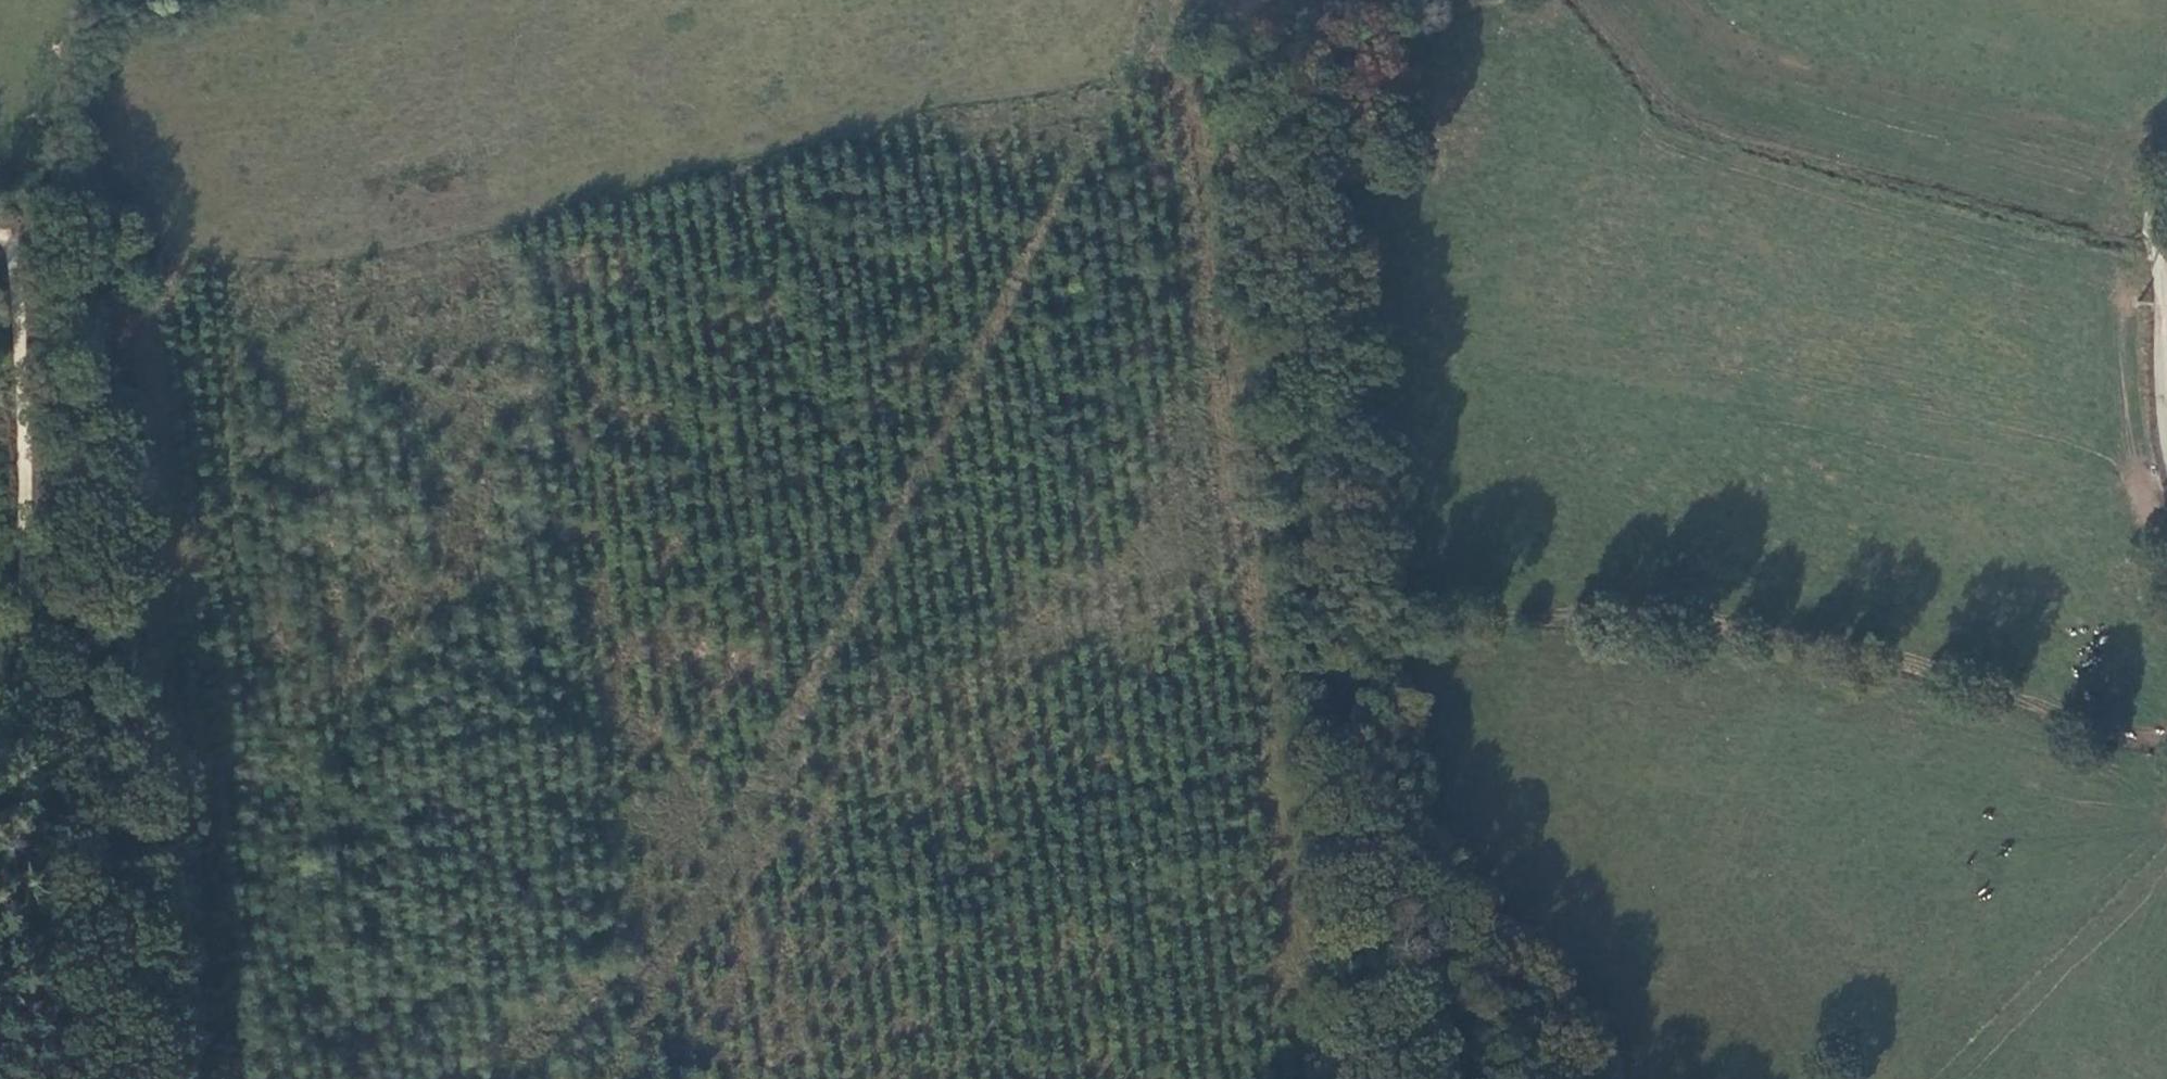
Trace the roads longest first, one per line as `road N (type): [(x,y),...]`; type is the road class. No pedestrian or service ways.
road 1 (track): [(1,237),(26,321),(43,1078)]
road 2 (track): [(1617,0),(1682,63),(1803,112),(2104,197),(2143,221),(2166,250)]

